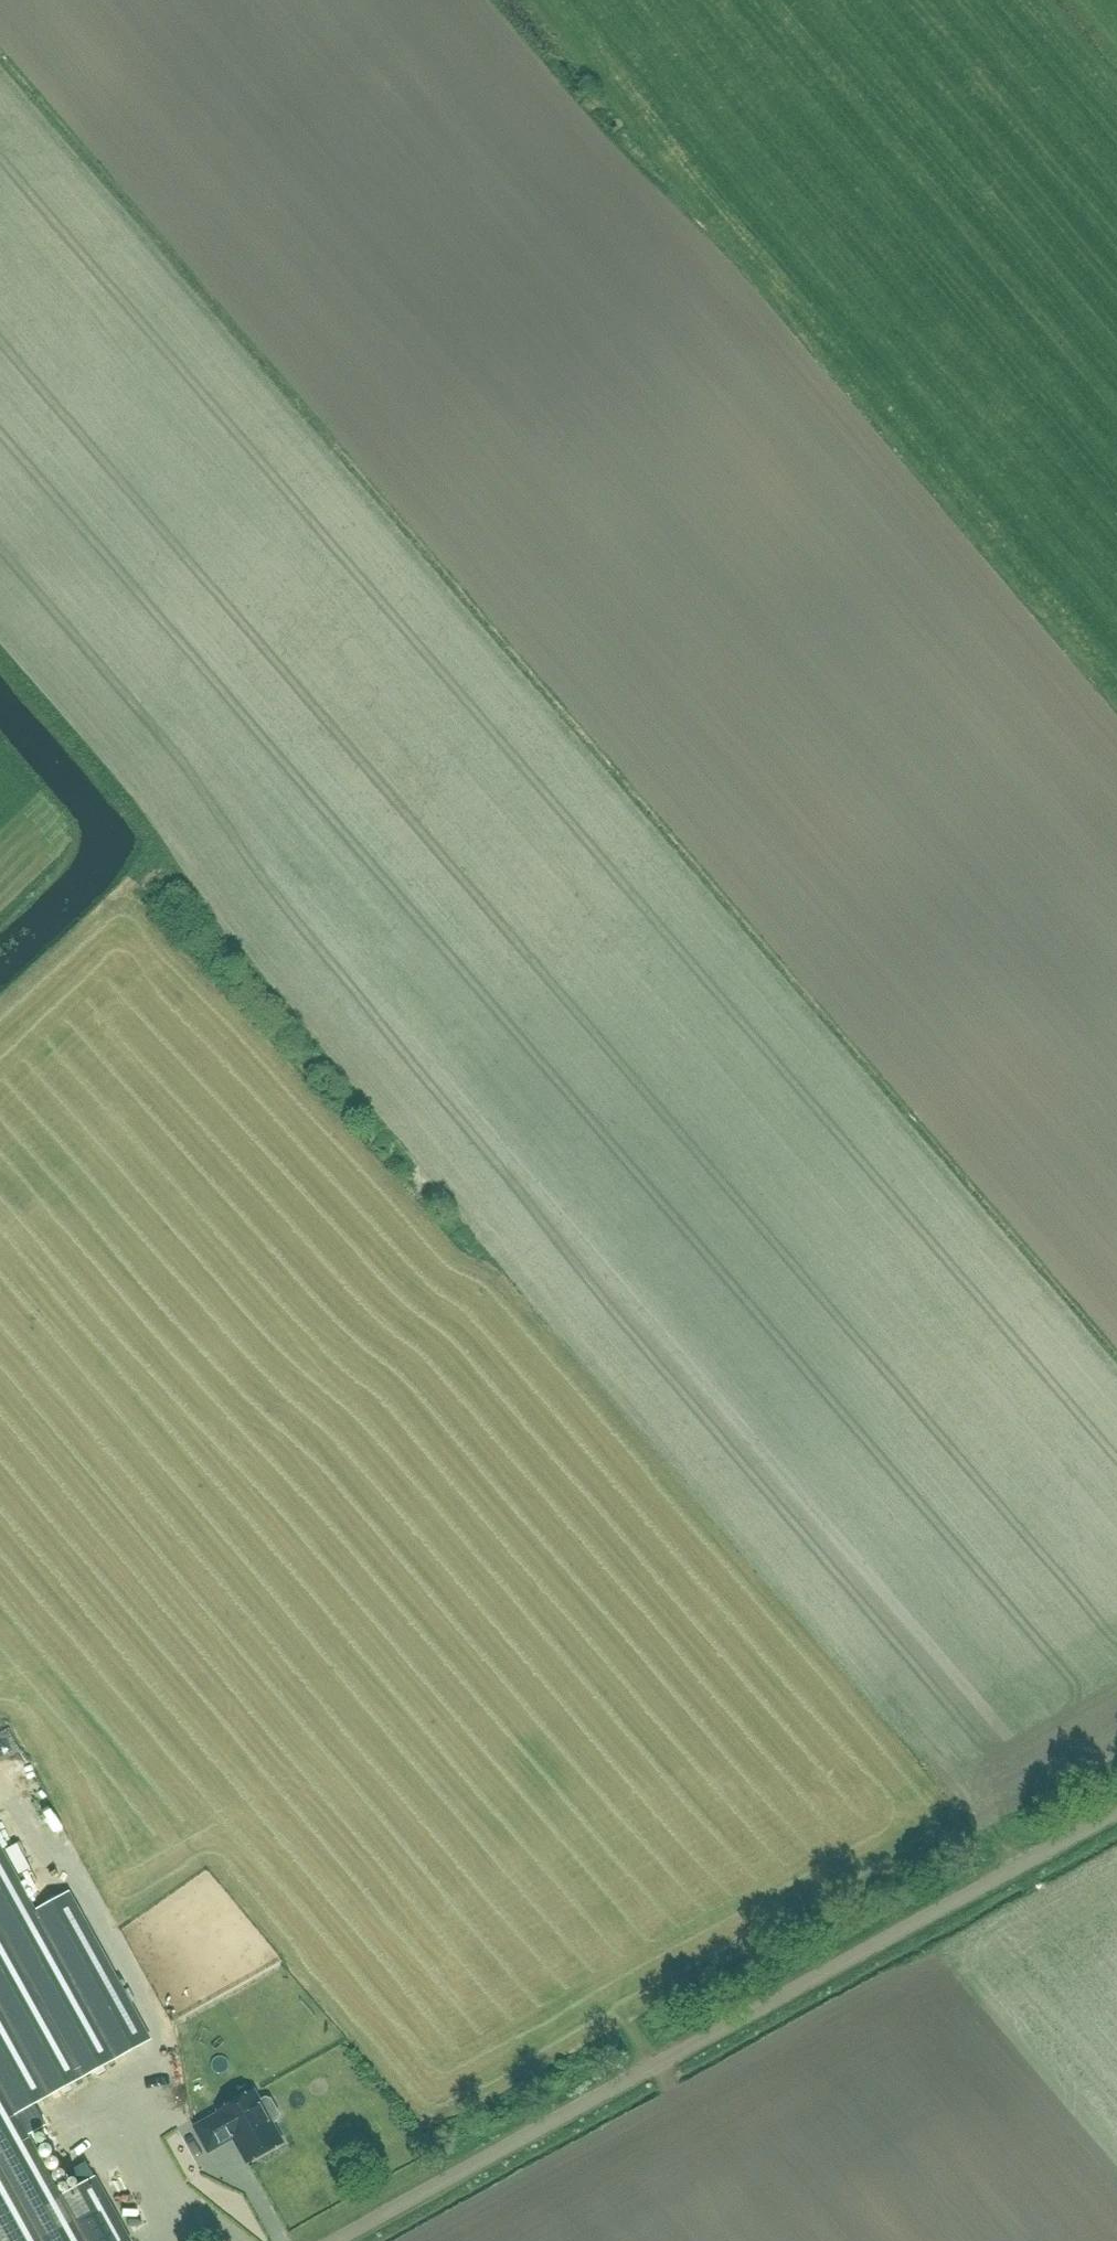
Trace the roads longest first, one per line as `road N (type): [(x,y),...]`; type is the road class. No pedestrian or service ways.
road 1 (unclassified): [(335,2240),(1116,1818)]

